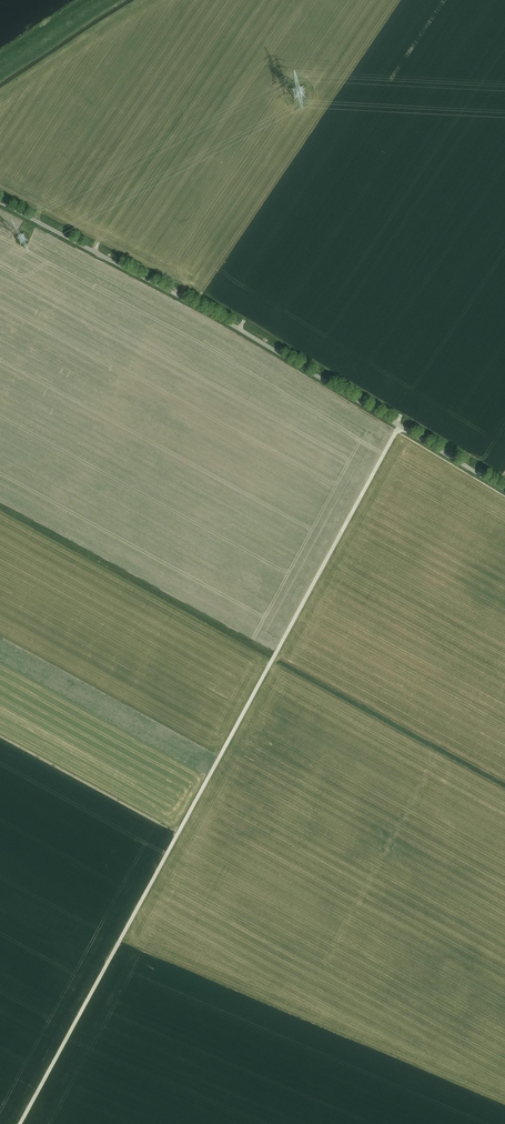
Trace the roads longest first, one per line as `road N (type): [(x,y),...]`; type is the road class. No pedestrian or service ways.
road 1 (track): [(400,426),(20,1123)]
road 2 (unclassified): [(504,489),(236,327),(0,202)]

